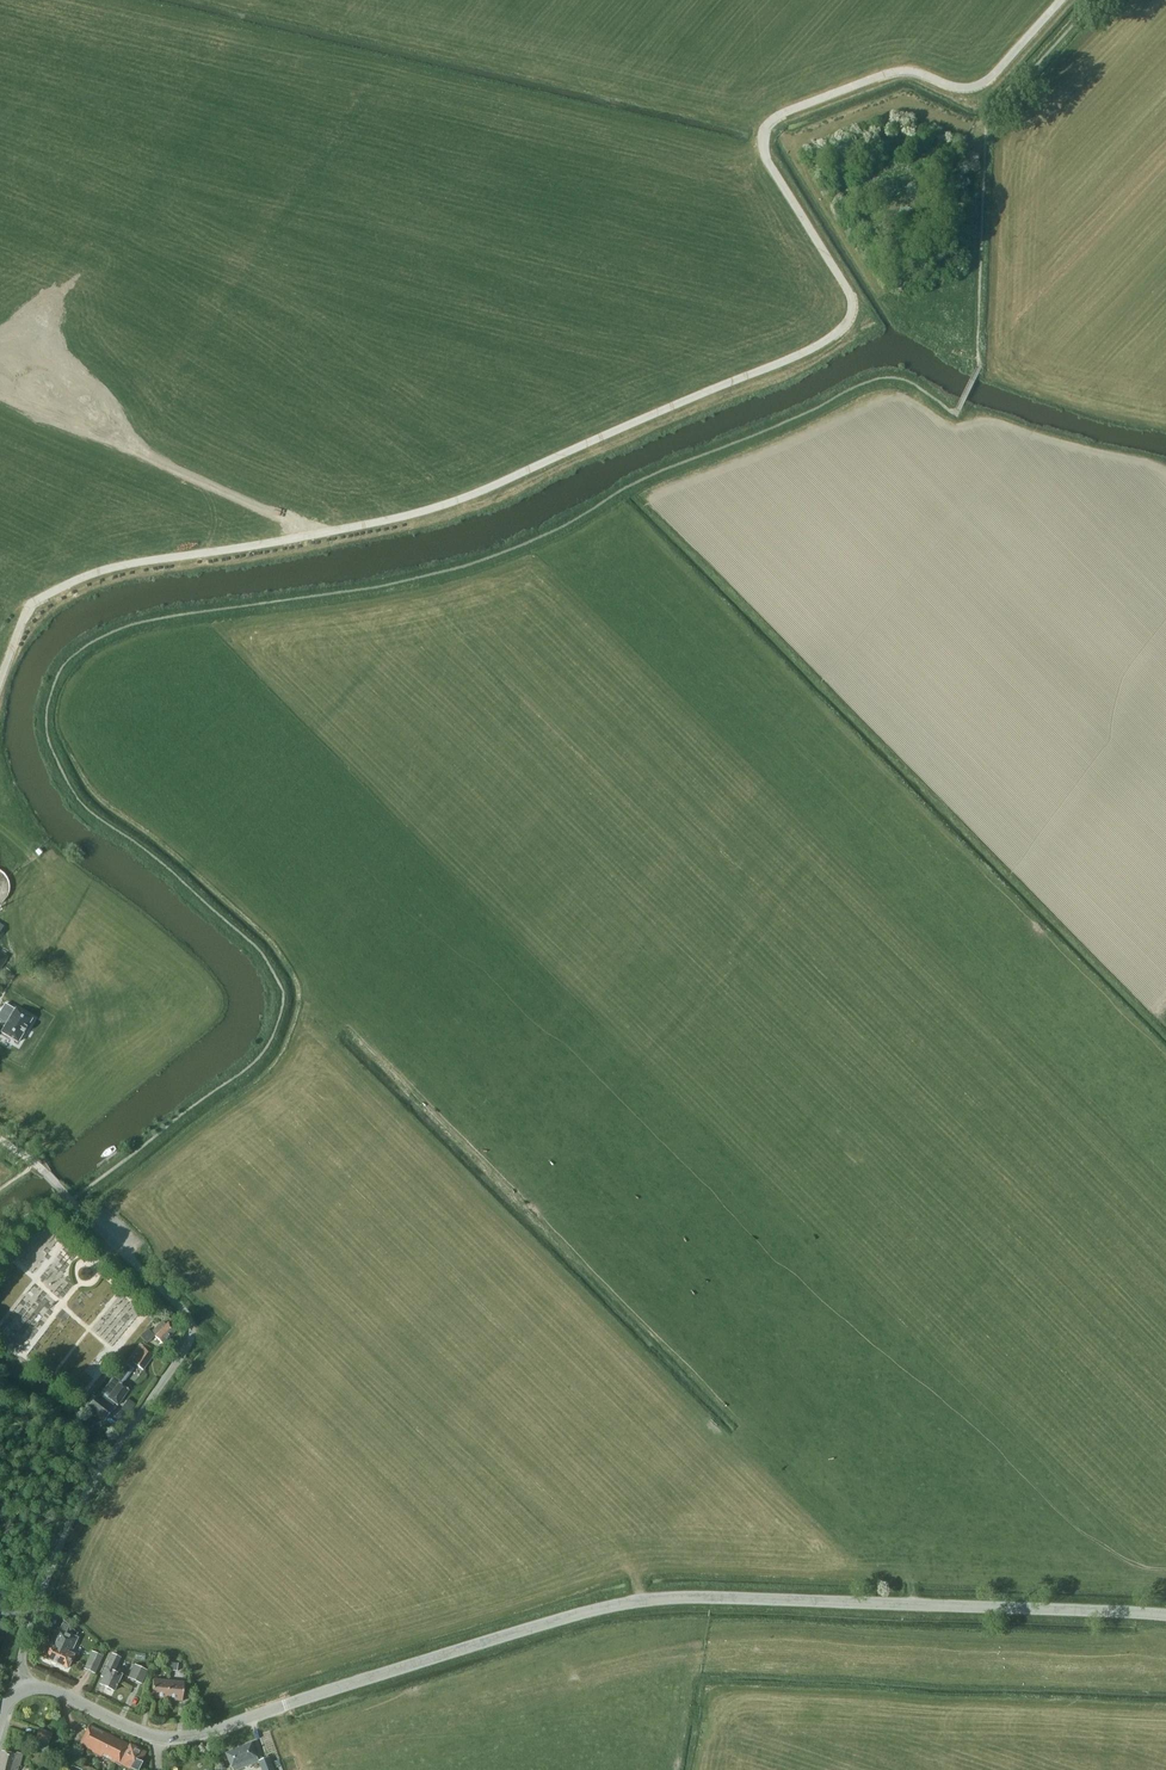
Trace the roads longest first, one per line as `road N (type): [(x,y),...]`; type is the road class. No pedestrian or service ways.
road 1 (track): [(1060,0),(985,83),(960,87),(903,70),(774,117),(761,135),(767,162),(852,301),(845,326),(794,358),(453,501),(95,573),(26,607),(0,678)]
road 2 (tertiary): [(1165,1614),(640,1599),(216,1729),(159,1737)]
road 3 (unclassified): [(27,1688),(24,1651),(52,1565),(79,1505),(186,1345),(188,1325),(181,1306),(35,1163),(0,1140)]
road 4 (tertiary): [(159,1737),(50,1688),(27,1688)]

